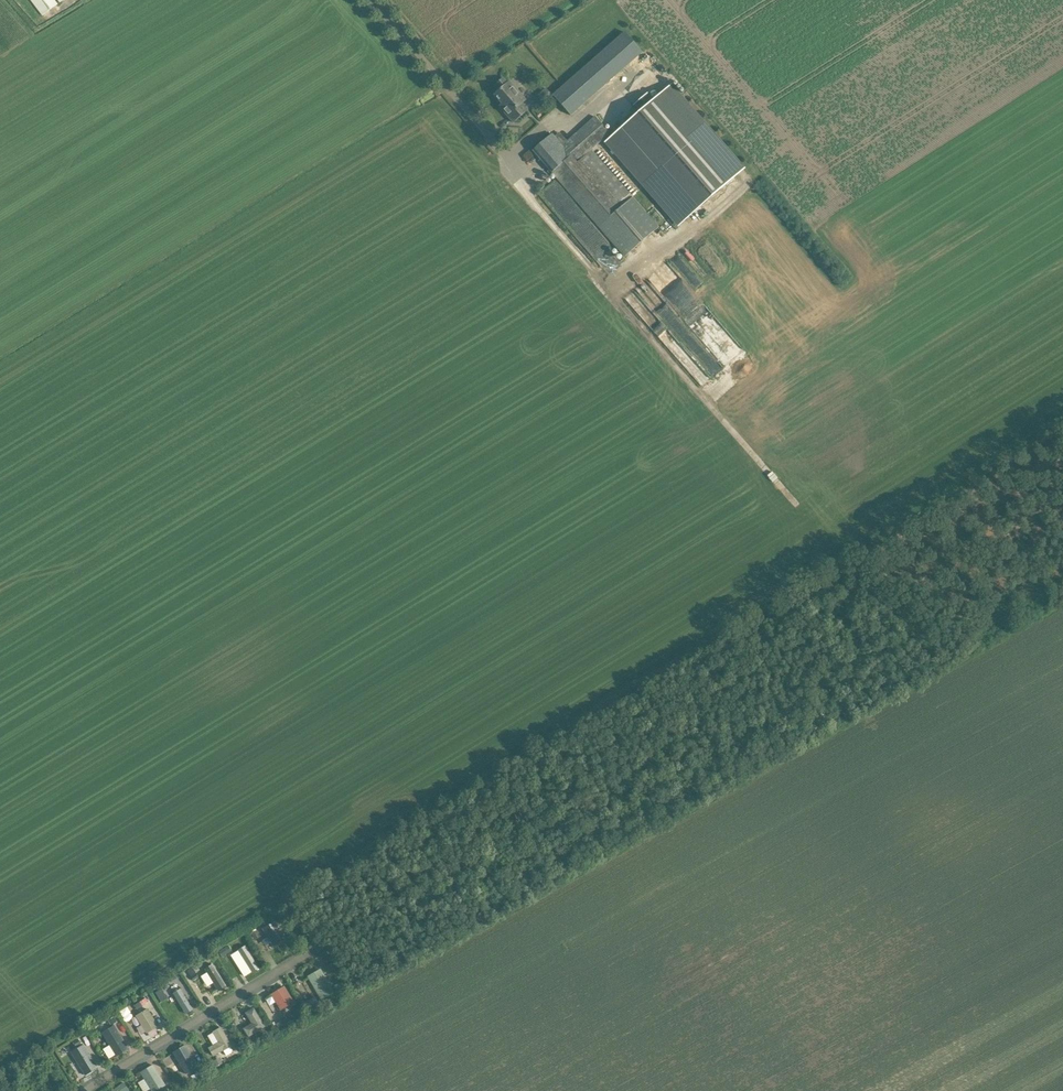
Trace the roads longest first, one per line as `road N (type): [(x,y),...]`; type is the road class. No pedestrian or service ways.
road 1 (track): [(494,140),(613,295),(841,553),(968,652)]
road 2 (track): [(1062,418),(841,553)]
road 3 (unclassified): [(494,140),(371,0)]

